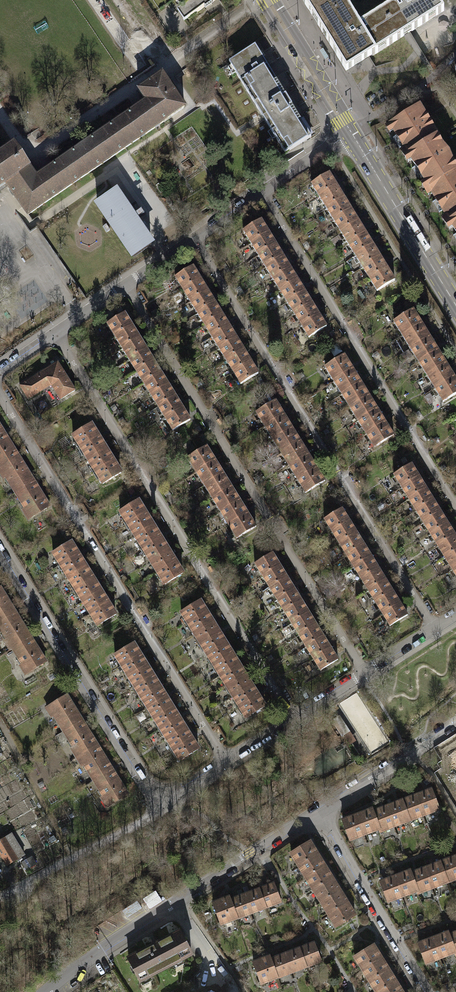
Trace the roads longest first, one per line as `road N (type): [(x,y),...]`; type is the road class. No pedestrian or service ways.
road 1 (residential): [(362,676),(124,286)]
road 2 (residential): [(193,240),(432,627)]
road 3 (residential): [(56,335),(289,716)]
road 4 (residential): [(227,762),(0,393)]
road 5 (residential): [(227,762),(171,798),(150,795),(0,557)]
road 6 (residential): [(455,507),(263,193)]
road 7 (residential): [(318,813),(43,991)]
road 8 (residential): [(318,813),(429,991)]
road 9 (secondary): [(455,305),(350,133)]
road 10 (secondary): [(259,0),(335,123),(350,133)]
road 11 (residential): [(455,727),(318,813)]
road 12 (secondary): [(350,133),(275,0)]

